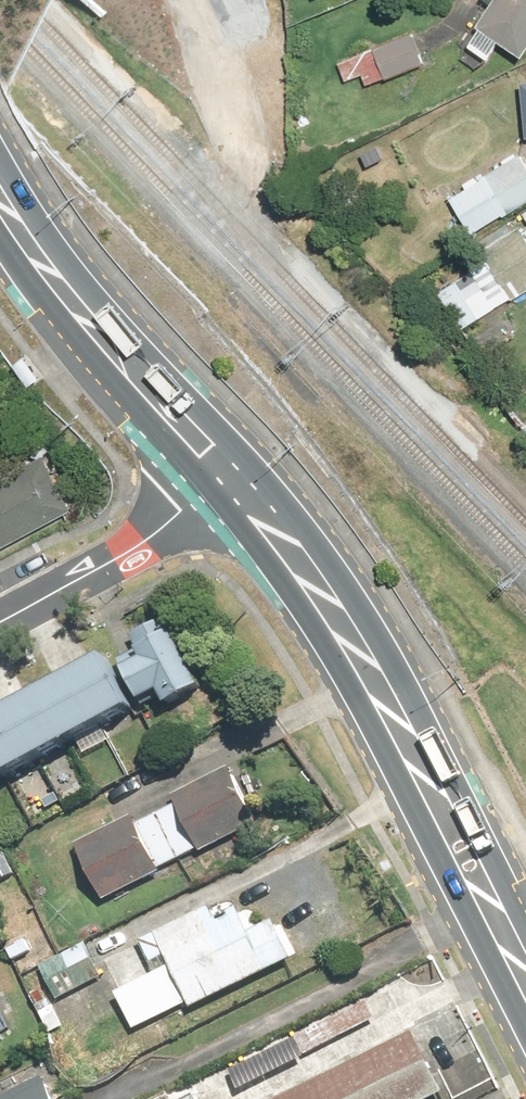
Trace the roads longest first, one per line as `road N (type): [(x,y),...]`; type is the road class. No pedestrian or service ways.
road 1 (primary): [(525,975),(325,586),(237,472)]
road 2 (primary): [(237,472),(132,365),(0,193)]
road 3 (residential): [(237,472),(157,535),(0,621)]

